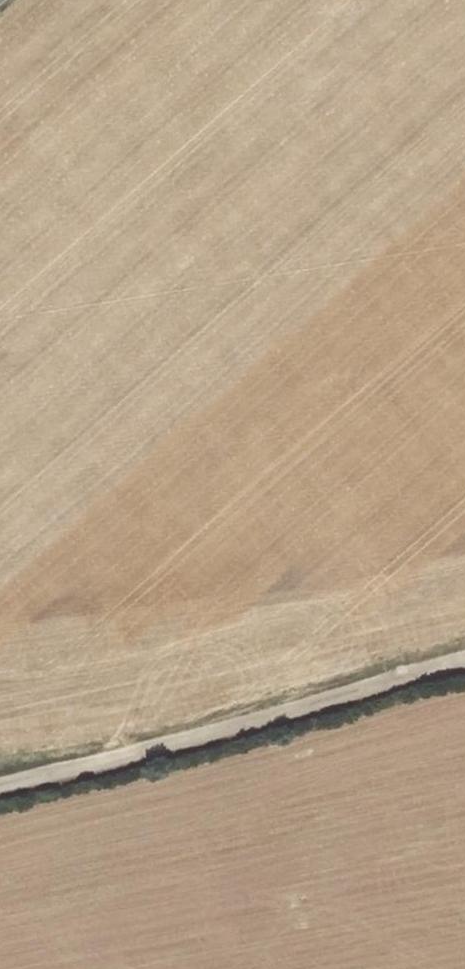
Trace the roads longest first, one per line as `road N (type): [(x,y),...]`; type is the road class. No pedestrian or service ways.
road 1 (track): [(0,791),(464,674)]

